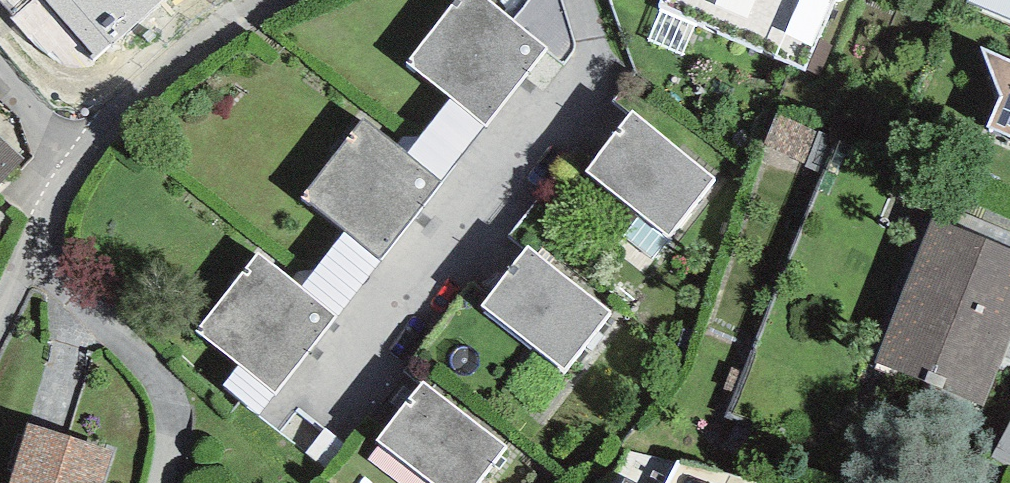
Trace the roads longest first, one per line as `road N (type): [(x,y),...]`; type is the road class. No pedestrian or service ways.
road 1 (residential): [(272,0),(224,24),(151,85),(74,166),(38,246)]
road 2 (residential): [(38,246),(158,377),(171,419),(163,482)]

